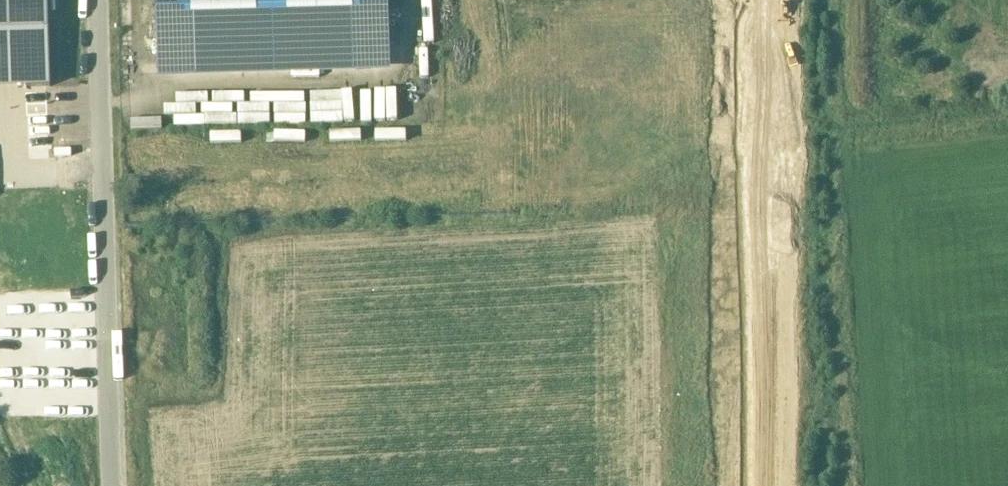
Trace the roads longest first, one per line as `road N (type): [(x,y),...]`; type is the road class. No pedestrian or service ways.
road 1 (unclassified): [(95,0),(111,485)]
road 2 (tertiary): [(769,485),(765,0)]

